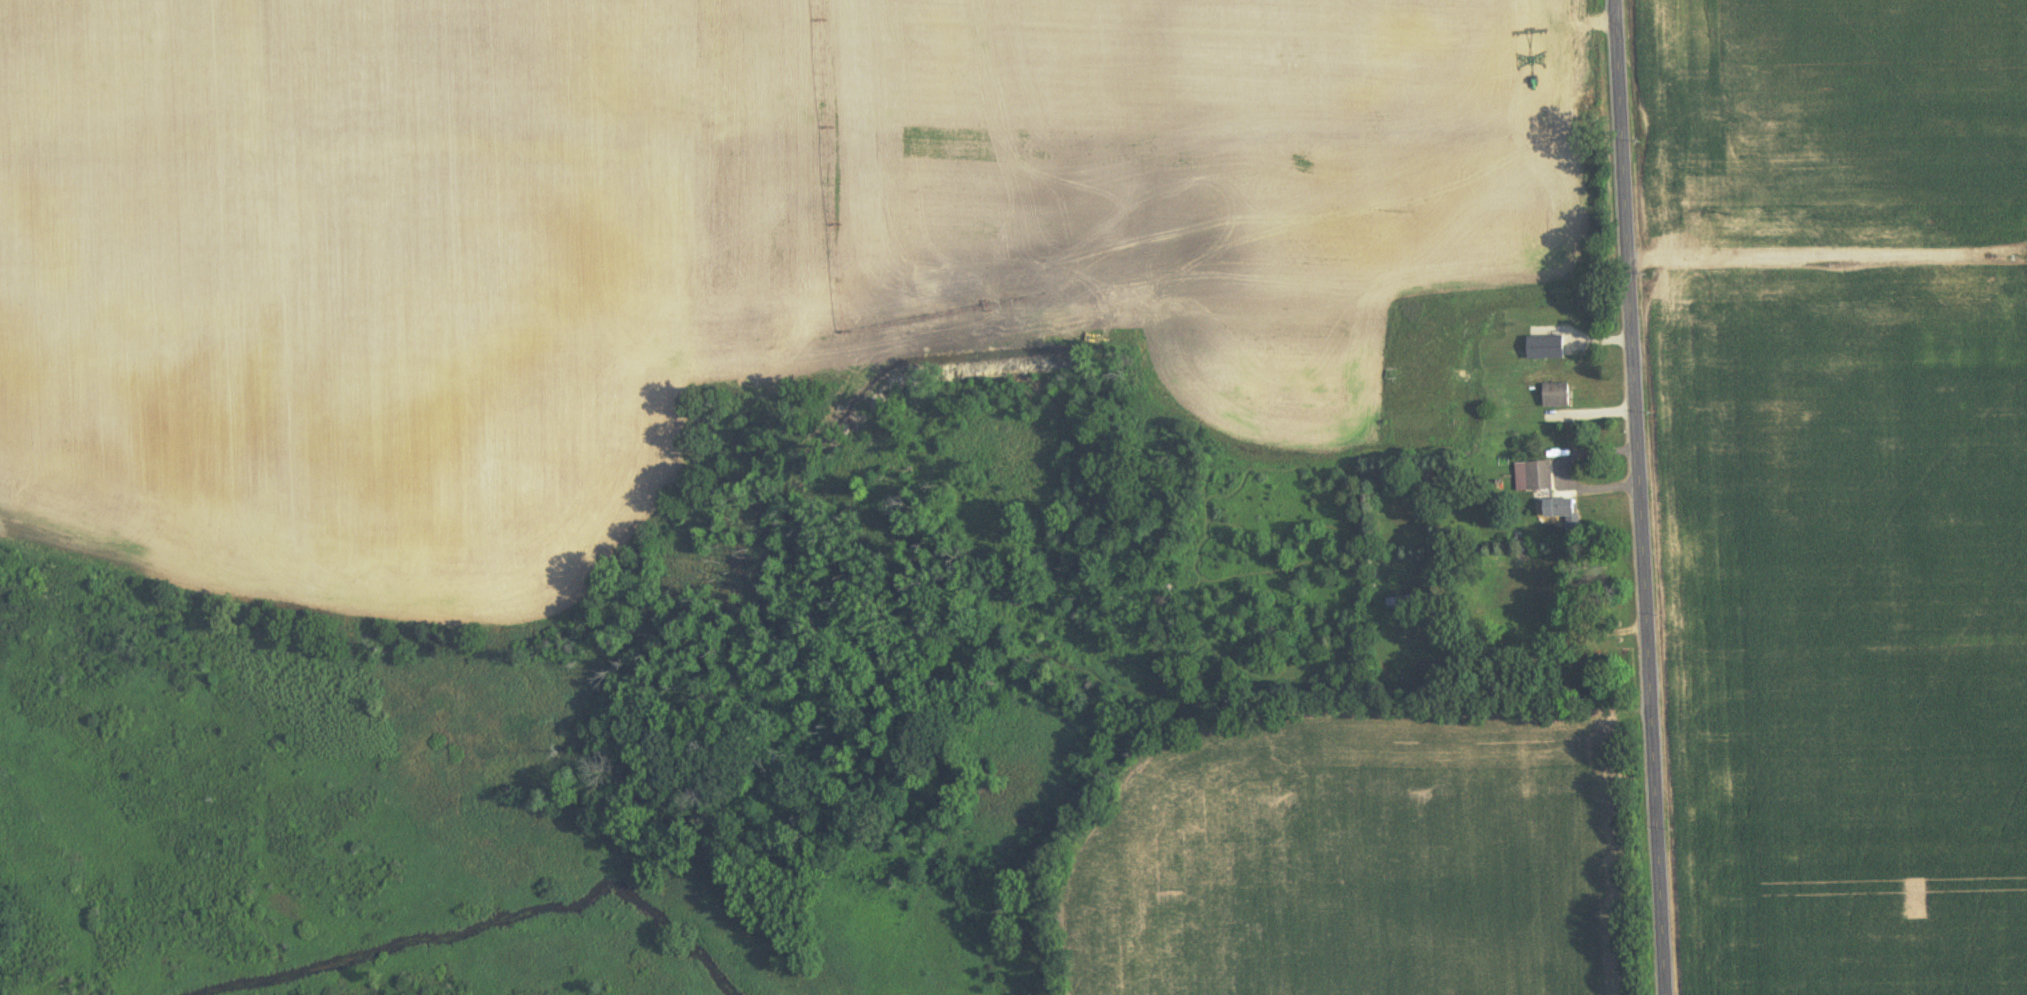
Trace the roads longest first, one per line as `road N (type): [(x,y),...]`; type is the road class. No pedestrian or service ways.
road 1 (residential): [(1620,0),(1668,994)]

